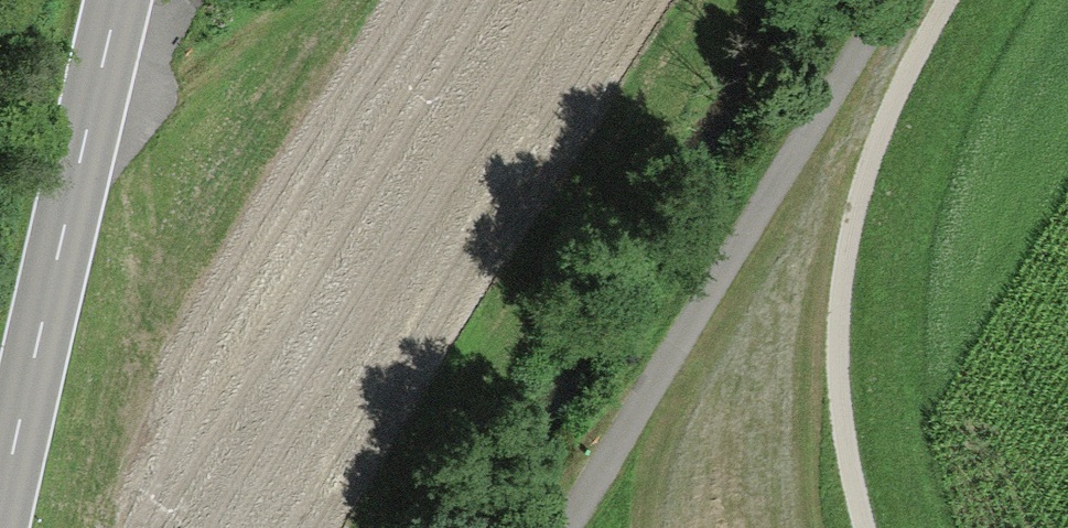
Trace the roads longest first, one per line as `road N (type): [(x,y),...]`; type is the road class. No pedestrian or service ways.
road 1 (track): [(886,0),(567,527)]
road 2 (track): [(866,527),(852,485),(837,354),(847,235),(895,88),(947,0)]
road 3 (tertiary): [(113,0),(0,474)]
road 4 (track): [(93,73),(170,34),(199,0)]

